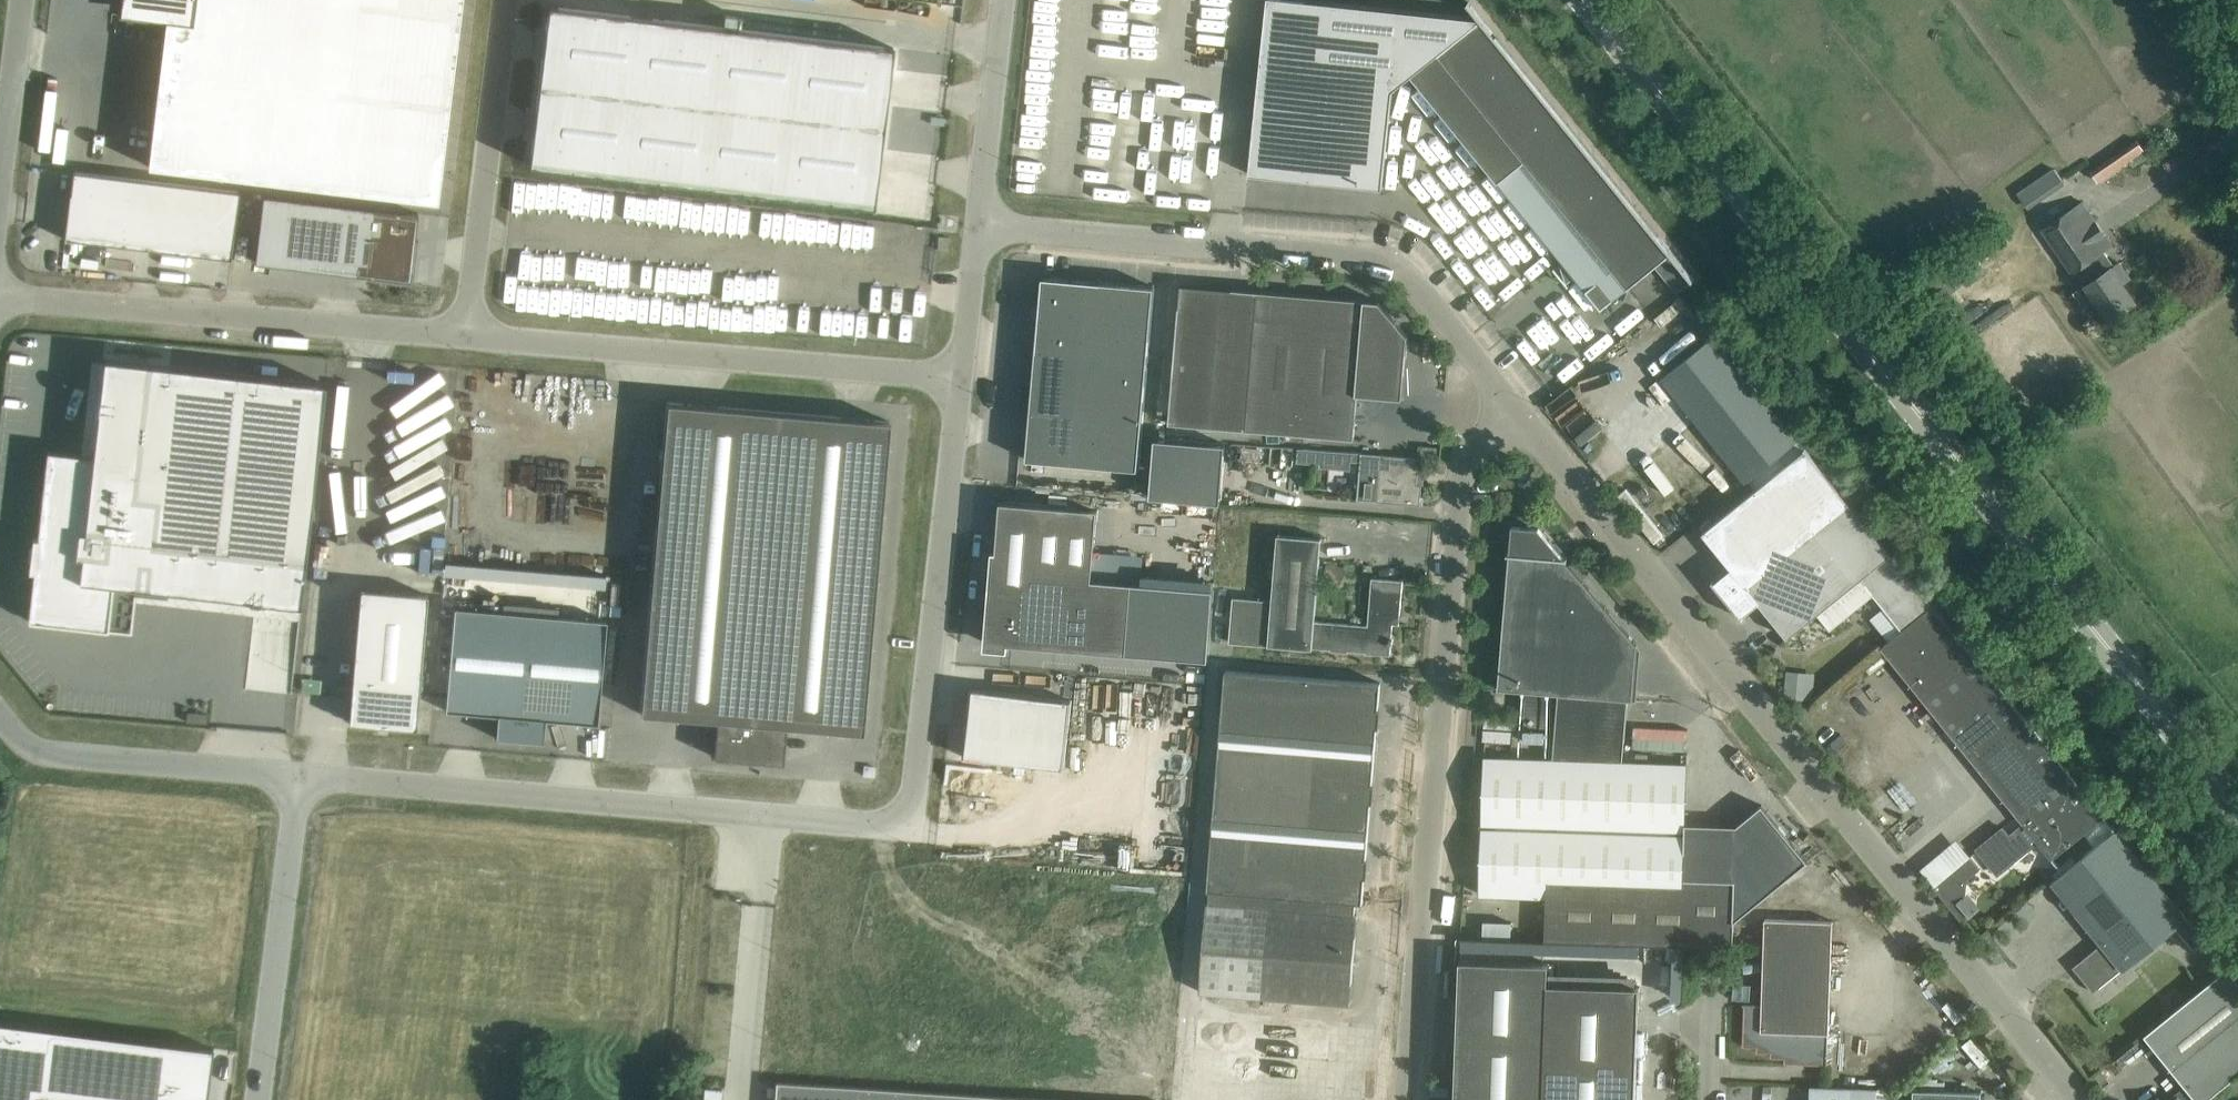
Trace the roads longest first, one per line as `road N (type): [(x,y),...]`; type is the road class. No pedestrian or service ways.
road 1 (unclassified): [(962,377),(914,792),(889,818),(873,823),(301,776)]
road 2 (primary): [(2237,805),(1586,0)]
road 3 (unclassified): [(2075,1099),(1518,411)]
road 4 (unclassified): [(1408,1099),(1458,485),(1481,446),(1518,411)]
road 5 (unclassified): [(1518,411),(1414,273),(1388,259),(978,224)]
road 6 (unclassified): [(466,337),(962,377)]
road 7 (unclassified): [(0,300),(466,337)]
road 8 (unclassified): [(466,337),(507,0)]
road 9 (unclassified): [(259,1099),(301,776)]
road 10 (unclassified): [(301,776),(55,754),(37,749),(0,711)]
road 11 (unclassified): [(1005,0),(978,224)]
road 12 (unclassified): [(0,177),(22,0)]
road 13 (unclassified): [(978,224),(962,377)]

